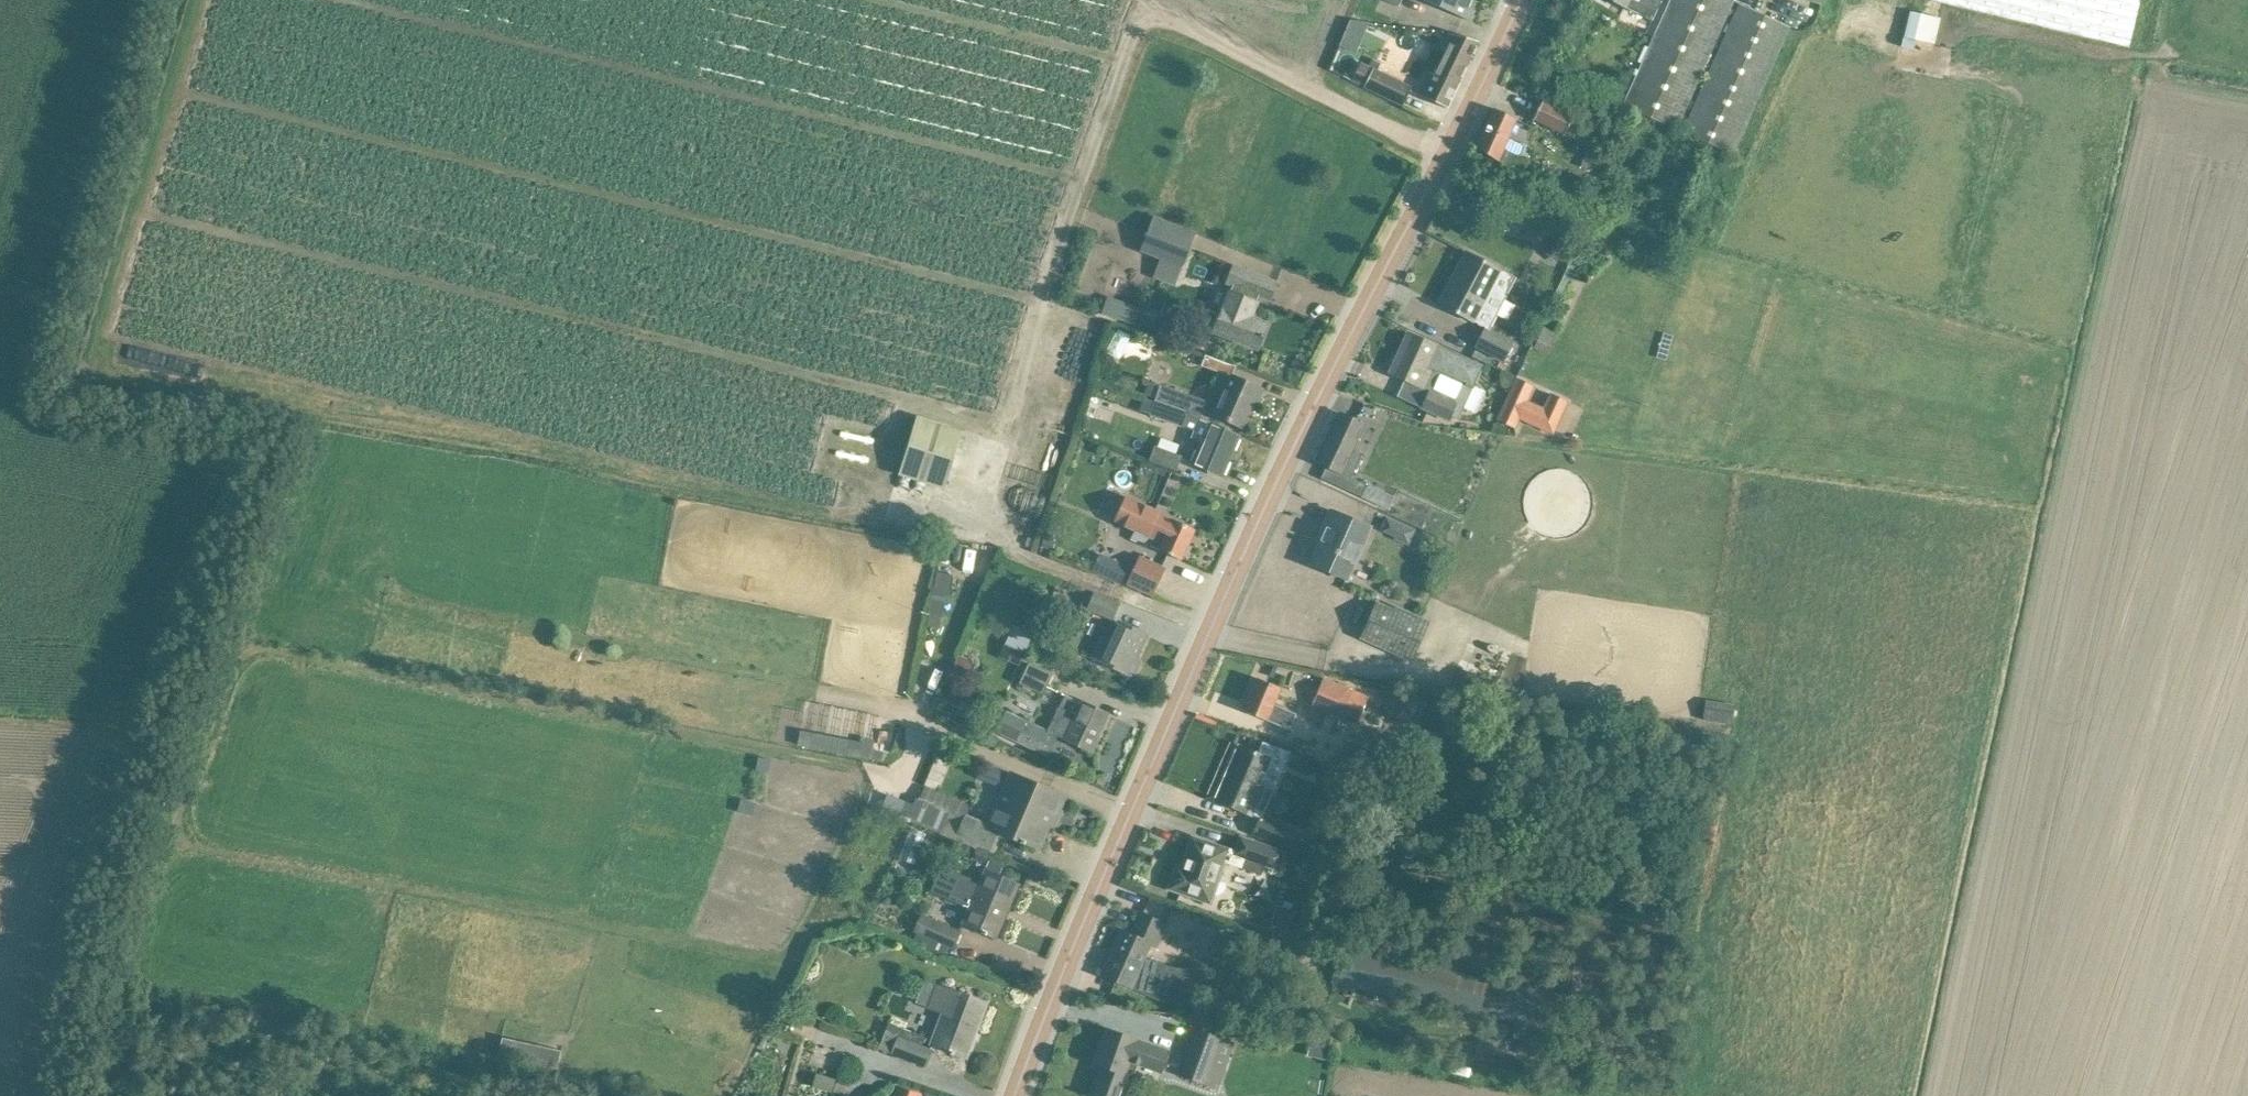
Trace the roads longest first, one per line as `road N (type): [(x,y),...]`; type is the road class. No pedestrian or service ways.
road 1 (tertiary): [(1014,1095),(1295,441),(1519,0)]
road 2 (track): [(1444,157),(1180,25),(1151,19),(1124,51),(976,522)]

